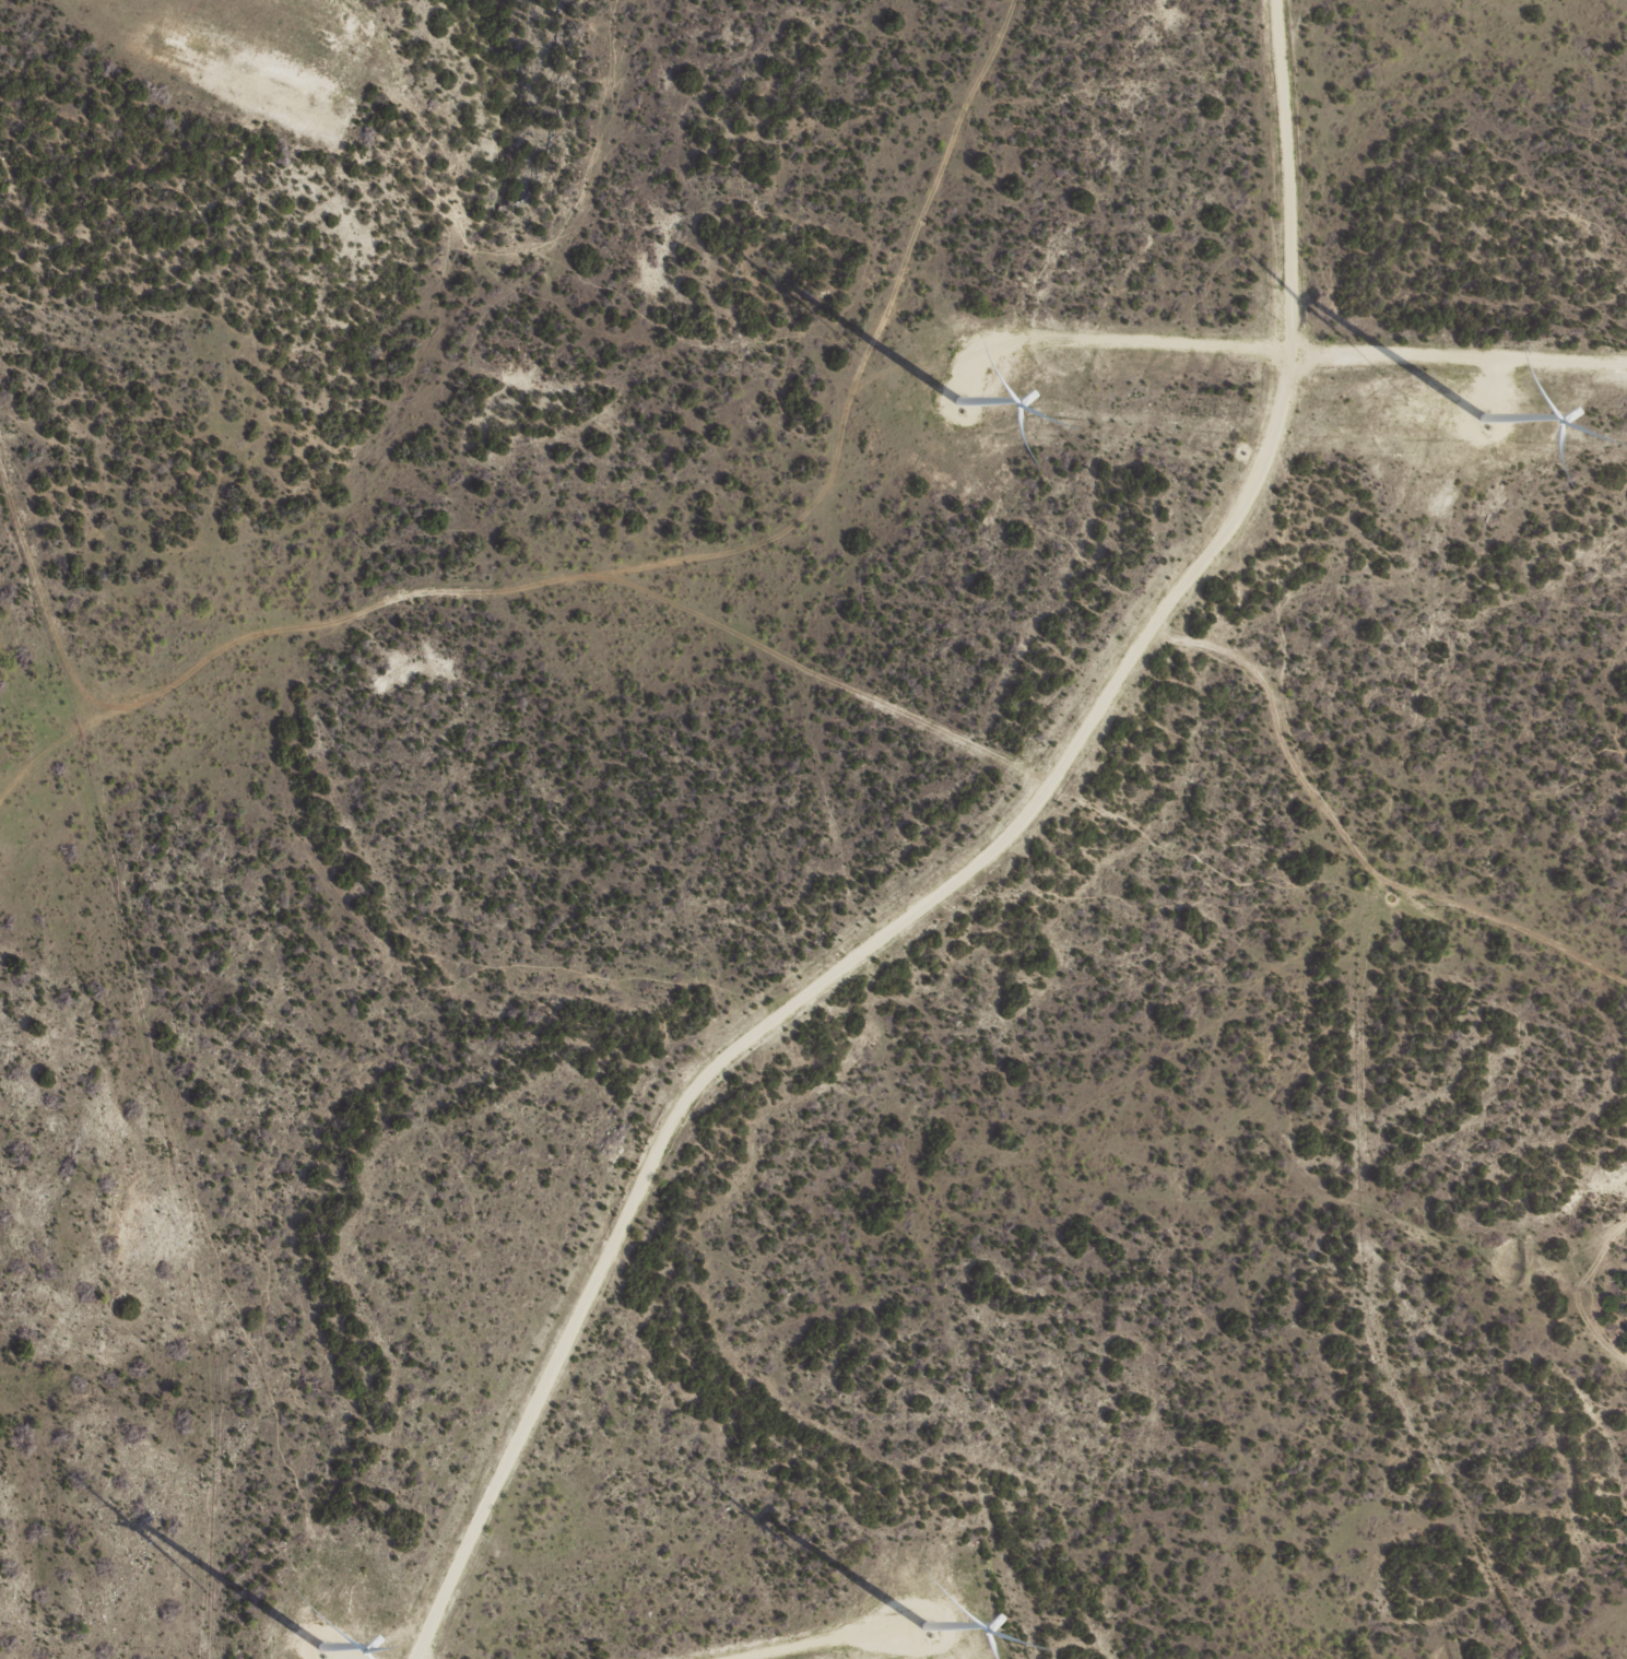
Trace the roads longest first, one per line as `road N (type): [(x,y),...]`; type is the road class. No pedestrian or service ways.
road 1 (residential): [(0,804),(75,728),(185,668),(438,601),(712,574),(763,552),(817,491),(872,386),(989,0)]

